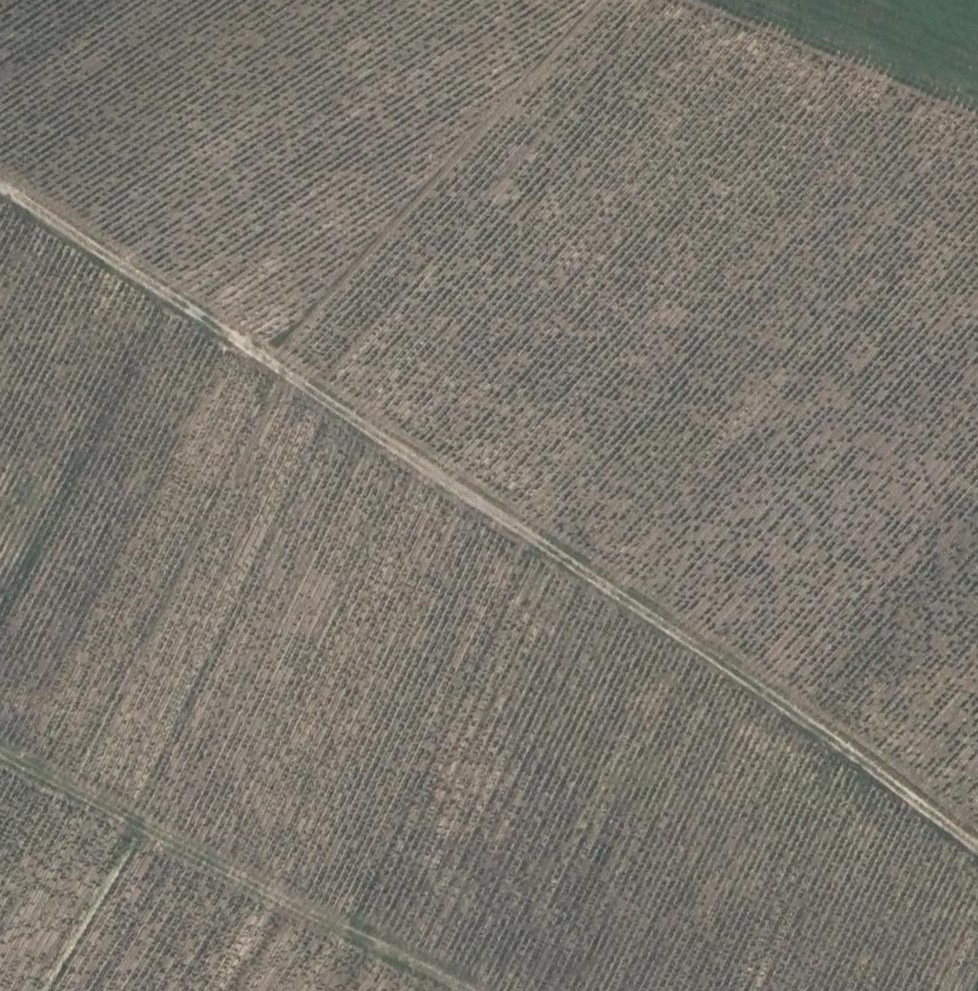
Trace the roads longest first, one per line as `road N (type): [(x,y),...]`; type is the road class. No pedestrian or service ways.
road 1 (track): [(977,841),(0,186)]
road 2 (track): [(0,759),(443,990)]
road 3 (track): [(708,0),(977,108)]

